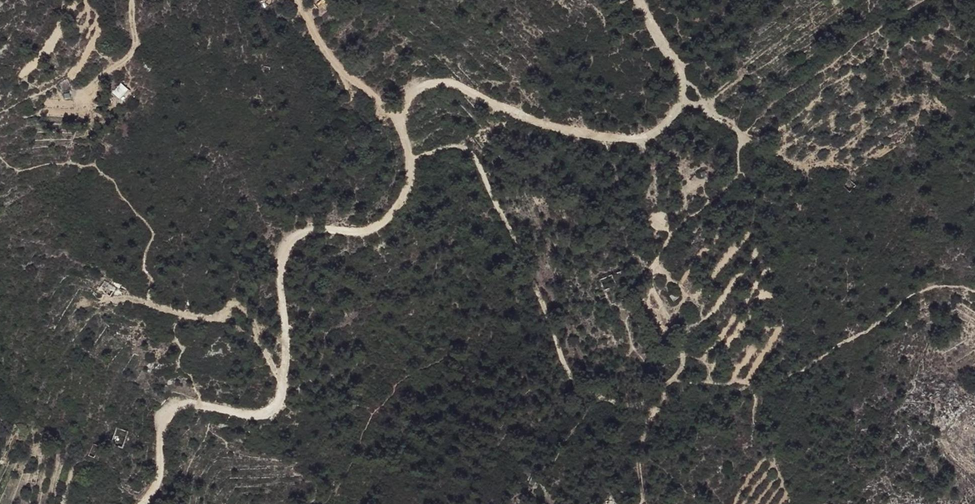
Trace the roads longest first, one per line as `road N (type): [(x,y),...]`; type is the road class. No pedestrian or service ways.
road 1 (track): [(410,163),(453,148),(470,155),(516,242),(564,369),(599,398),(630,406),(674,381),(778,383),(925,290),(974,293)]
road 2 (track): [(410,163),(406,190),(388,216),(356,232),(301,232),(280,253),(283,400),(258,415),(180,404),(162,424),(161,482),(144,503)]
road 3 (track): [(639,0),(682,80),(678,108),(648,140),(563,129),(430,85),(406,102),(399,119),(410,163)]

